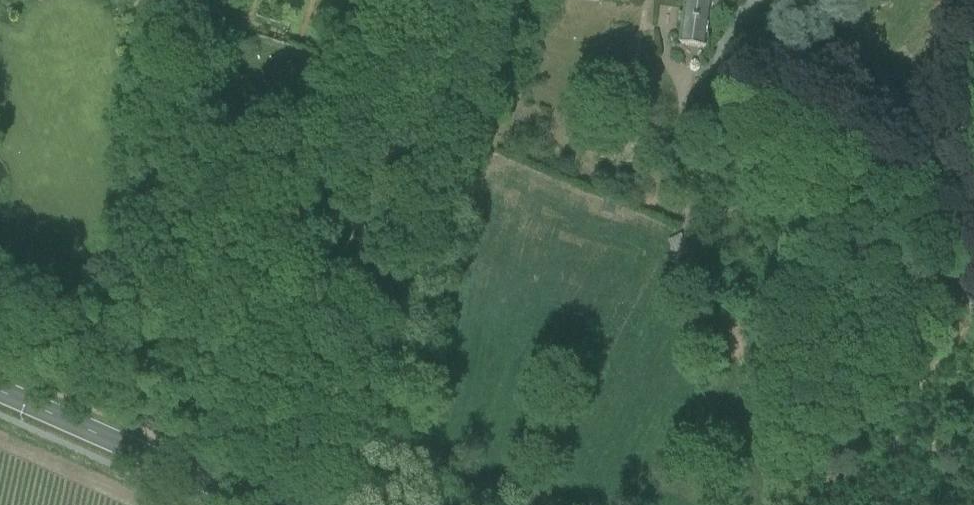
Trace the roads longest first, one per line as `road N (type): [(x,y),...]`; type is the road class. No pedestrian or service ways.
road 1 (secondary): [(248,504),(0,393)]

